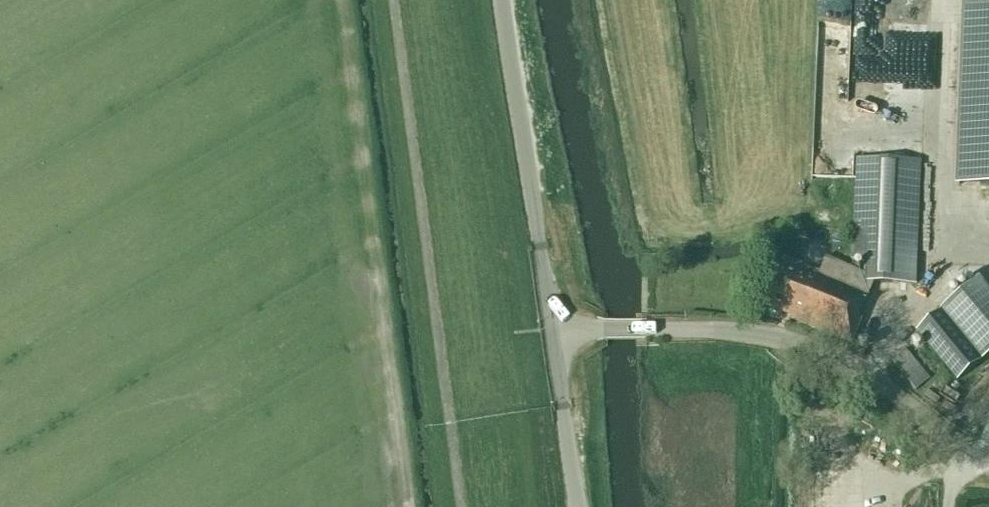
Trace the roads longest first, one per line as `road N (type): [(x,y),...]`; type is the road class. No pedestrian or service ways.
road 1 (track): [(353,111),(407,502)]
road 2 (tertiary): [(963,445),(868,373),(799,343),(722,330),(643,328)]
road 3 (tertiary): [(552,333),(499,0)]
road 4 (unclassified): [(575,506),(552,333)]

